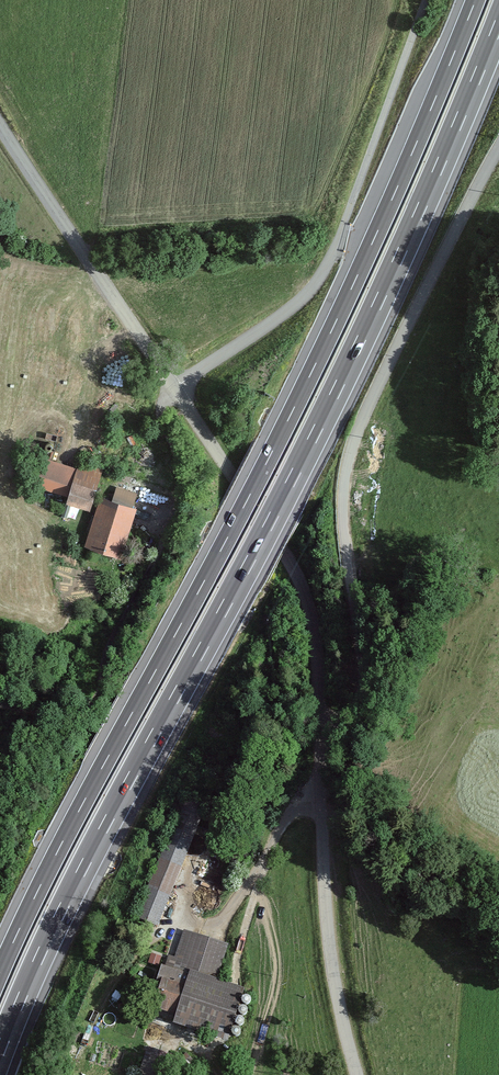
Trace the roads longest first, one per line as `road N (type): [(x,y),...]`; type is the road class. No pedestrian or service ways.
road 1 (motorway): [(0,1055),(83,865),(361,343),(498,26)]
road 2 (motorway): [(477,0),(267,466),(0,969)]
road 3 (unclassified): [(318,729),(346,716),(361,689),(344,524),(355,444),(498,152)]
road 4 (unclassified): [(177,388),(302,300),(323,273),(428,0)]
road 5 (track): [(177,388),(159,418),(178,455),(184,494),(105,653),(95,698),(65,710),(0,706)]
road 6 (residential): [(318,729),(315,654),(299,585),(177,388)]
road 7 (residential): [(356,1074),(327,932),(318,729)]
road 8 (residential): [(177,388),(0,124)]
road 9 (track): [(184,877),(181,912),(189,923),(217,926),(291,814),(321,803)]
road 10 (track): [(237,967),(269,848)]

